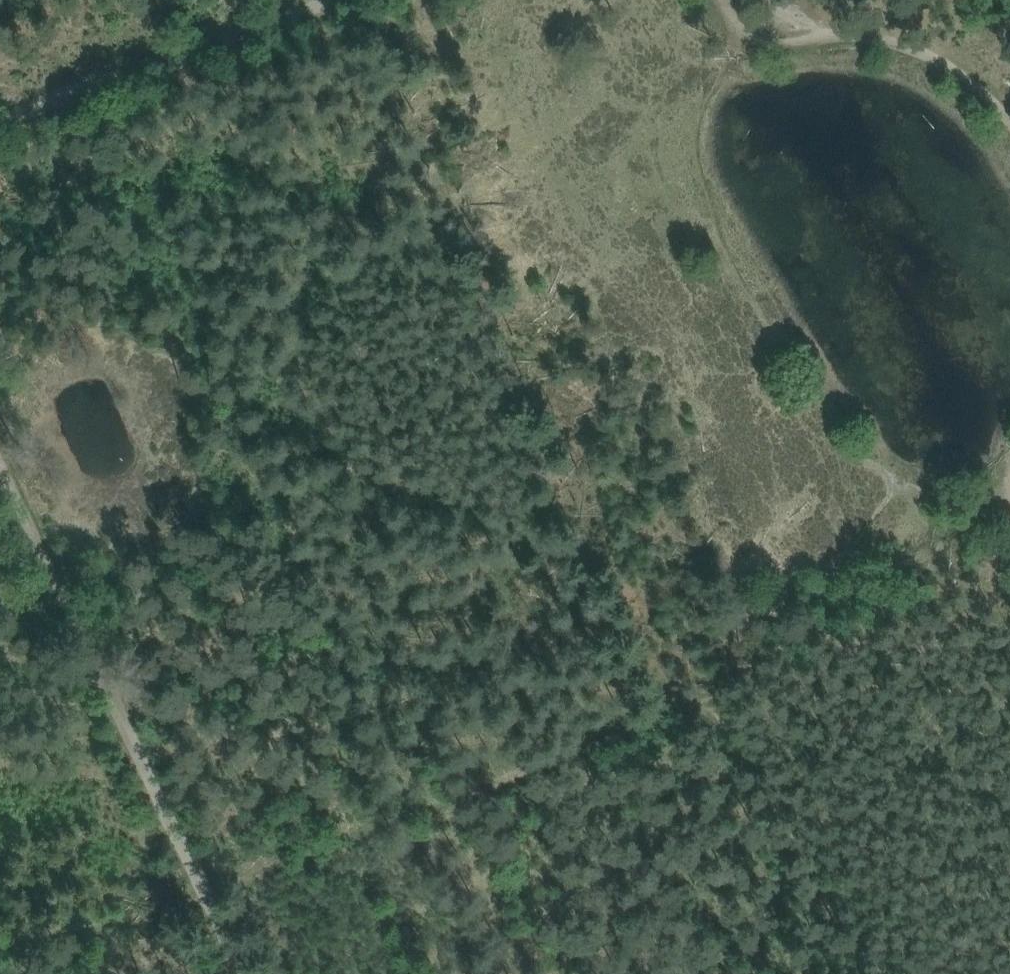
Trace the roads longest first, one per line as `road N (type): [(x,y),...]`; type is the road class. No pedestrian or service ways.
road 1 (track): [(0,938),(222,891),(432,813),(614,732),(996,502)]
road 2 (track): [(0,460),(222,891),(257,973)]
road 3 (track): [(320,0),(0,120)]

